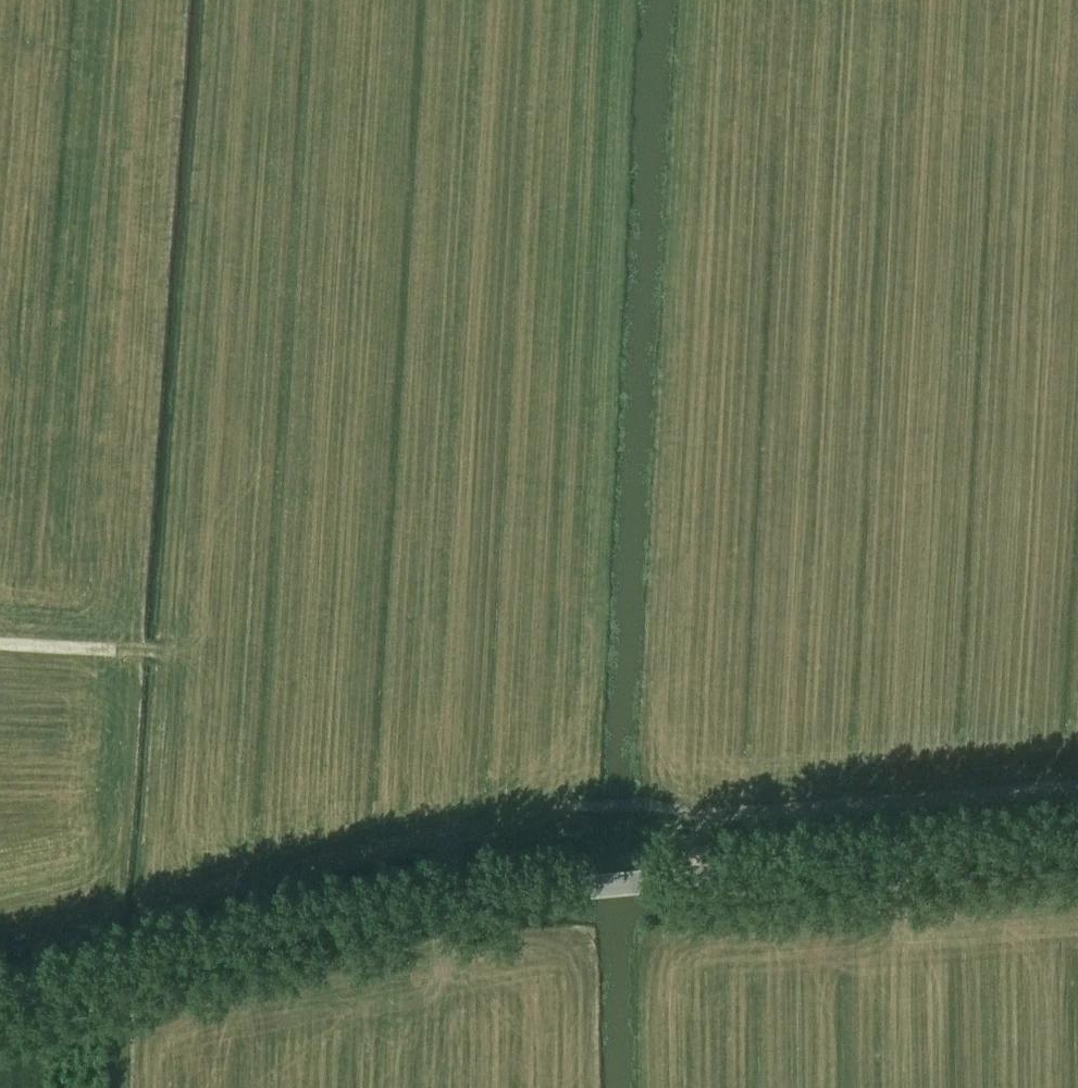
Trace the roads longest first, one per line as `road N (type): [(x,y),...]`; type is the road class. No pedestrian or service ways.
road 1 (unclassified): [(0,1006),(68,997),(434,903),(643,887)]
road 2 (unclassified): [(1077,849),(643,887)]

